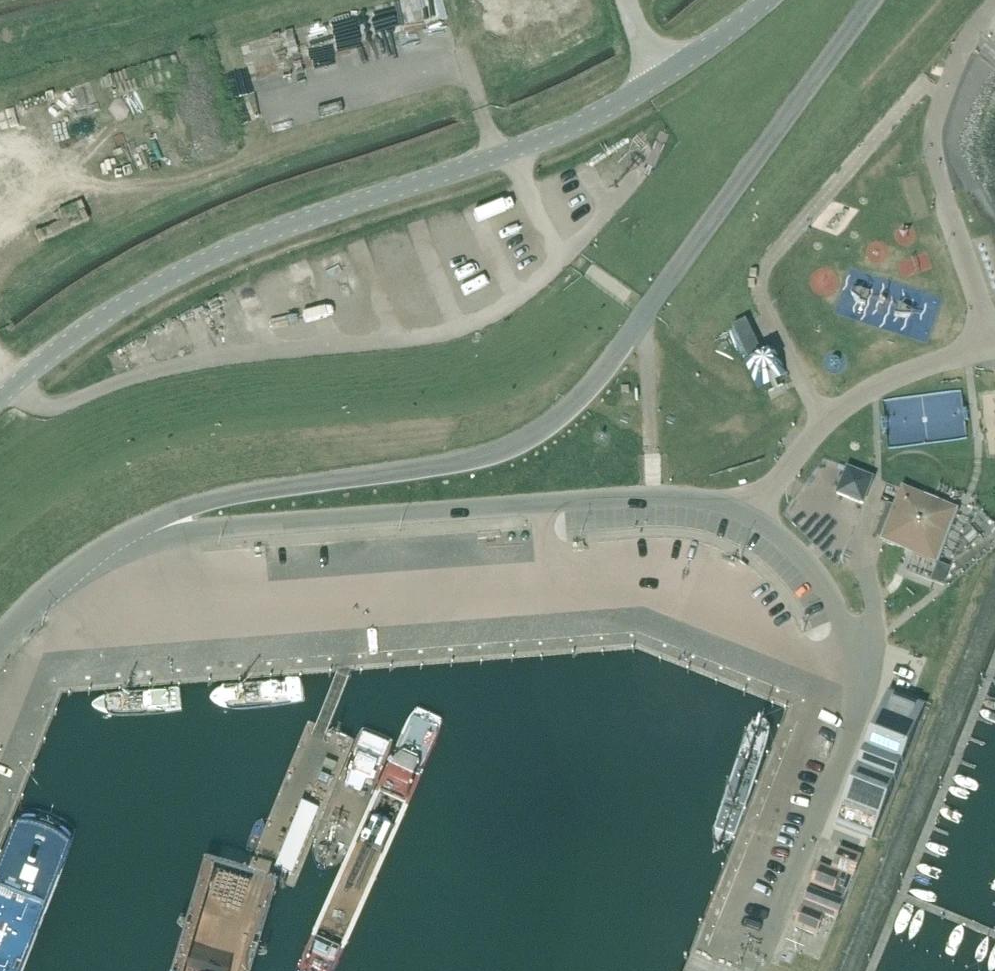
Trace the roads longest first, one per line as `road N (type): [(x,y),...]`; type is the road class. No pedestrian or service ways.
road 1 (unclassified): [(776,925),(856,723),(863,682),(843,608),(806,557),(752,513),(671,495),(130,534)]
road 2 (unclassified): [(130,534),(228,497),(488,456),(552,427),(600,383),(874,0)]
road 3 (tertiary): [(0,399),(94,326),(194,270),(584,123),(662,76)]
road 4 (unclassified): [(0,641),(33,604),(130,534)]
road 5 (tertiary): [(662,76),(766,0)]

